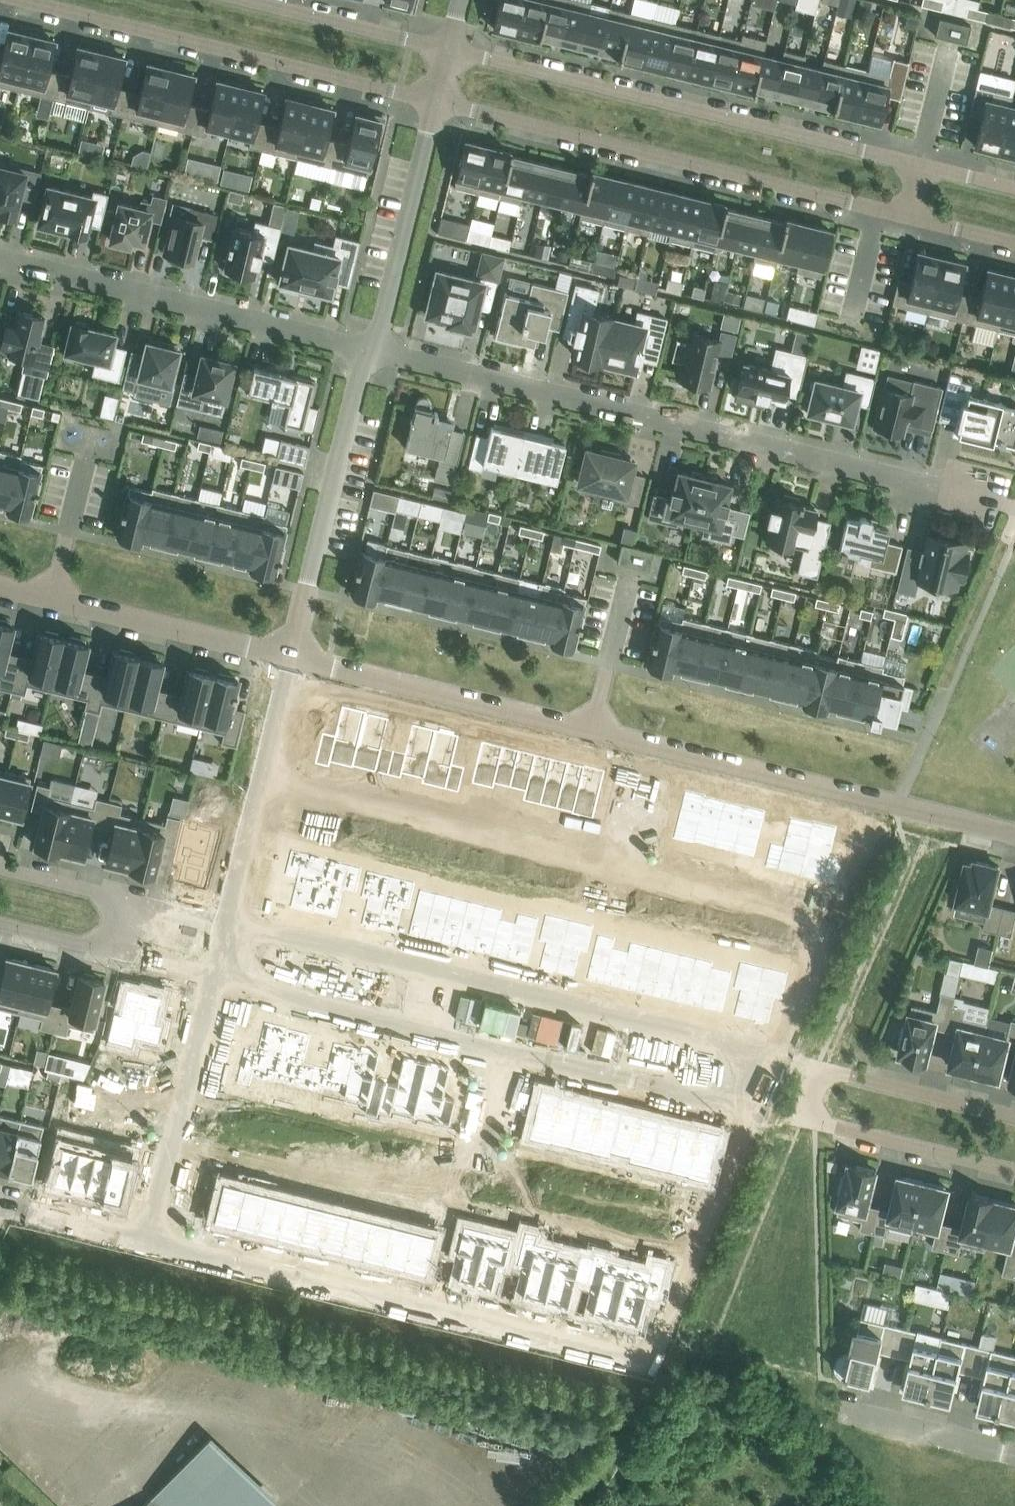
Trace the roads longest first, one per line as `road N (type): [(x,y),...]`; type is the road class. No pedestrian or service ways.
road 1 (residential): [(294,659),(1014,833)]
road 2 (residential): [(154,1241),(843,1406)]
road 3 (residential): [(1014,507),(376,351)]
road 4 (residential): [(231,923),(820,1068)]
road 5 (residential): [(219,976),(806,1119)]
road 6 (residential): [(437,101),(906,218)]
road 7 (residential): [(919,165),(450,50)]
road 8 (residential): [(26,0),(437,101)]
road 9 (residential): [(376,351),(0,260)]
road 10 (residential): [(294,659),(359,383),(376,351)]
road 11 (residential): [(0,587),(294,659)]
road 12 (residential): [(219,976),(154,1241)]
road 13 (residential): [(294,659),(231,923)]
road 14 (residential): [(376,351),(437,101)]
road 15 (residential): [(806,1119),(1014,1169)]
road 16 (residential): [(450,50),(252,0)]
road 17 (residential): [(1014,1116),(820,1068)]
road 18 (residential): [(1014,1448),(843,1406)]
road 19 (residential): [(0,1203),(154,1241)]
road 20 (residential): [(122,897),(0,867)]

